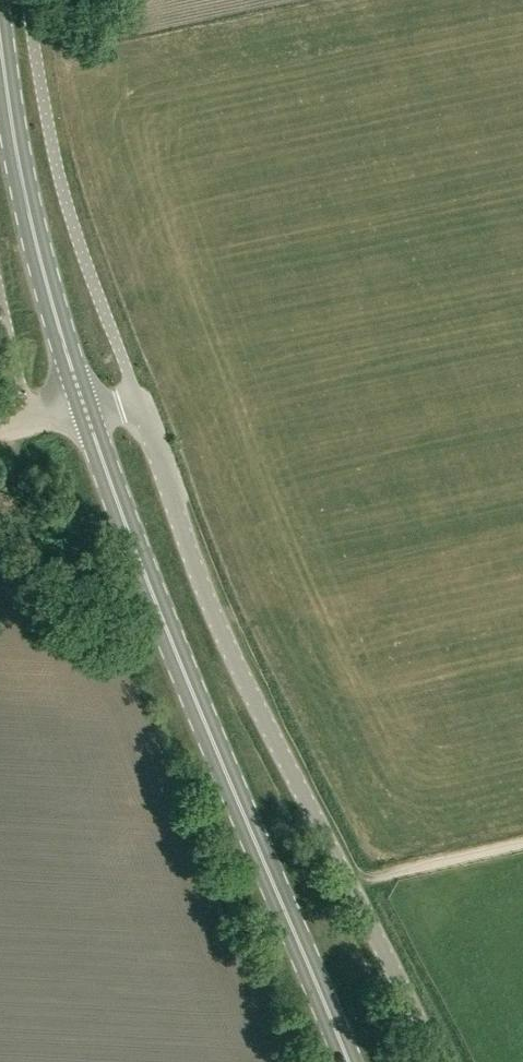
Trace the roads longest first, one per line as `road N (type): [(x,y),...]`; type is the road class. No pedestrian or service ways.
road 1 (unclassified): [(435,1061),(237,667),(134,394)]
road 2 (secondary): [(347,1061),(158,608),(85,409)]
road 3 (secondary): [(85,409),(25,204),(0,33)]

